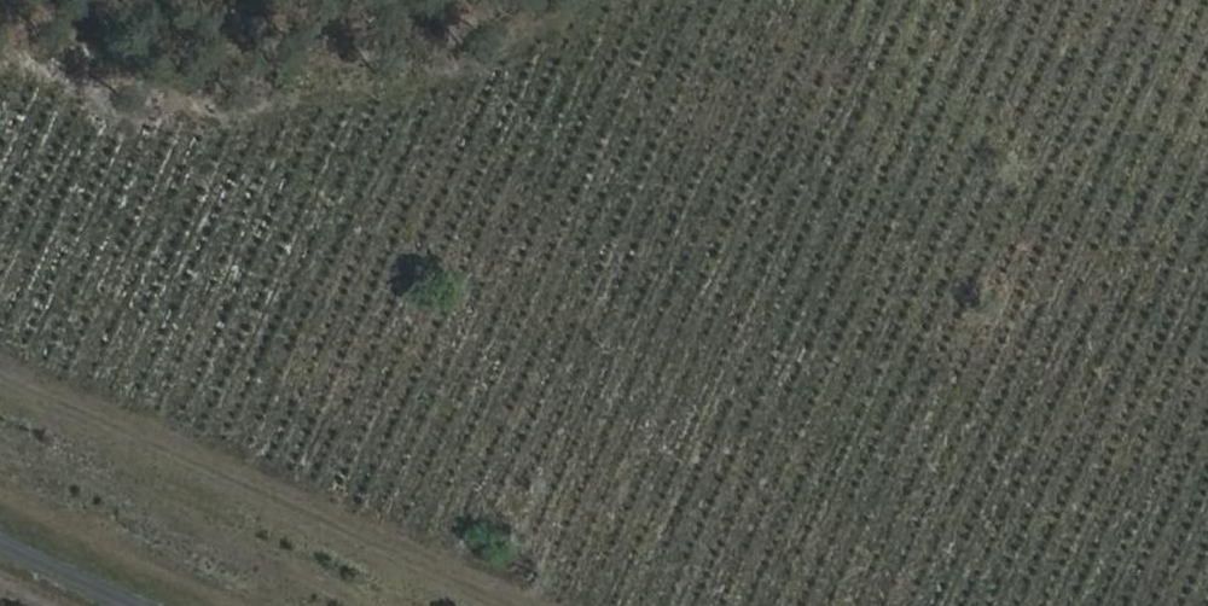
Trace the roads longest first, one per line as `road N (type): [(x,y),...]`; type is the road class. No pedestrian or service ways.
road 1 (track): [(551,605),(0,354)]
road 2 (unclassified): [(144,605),(0,540)]

